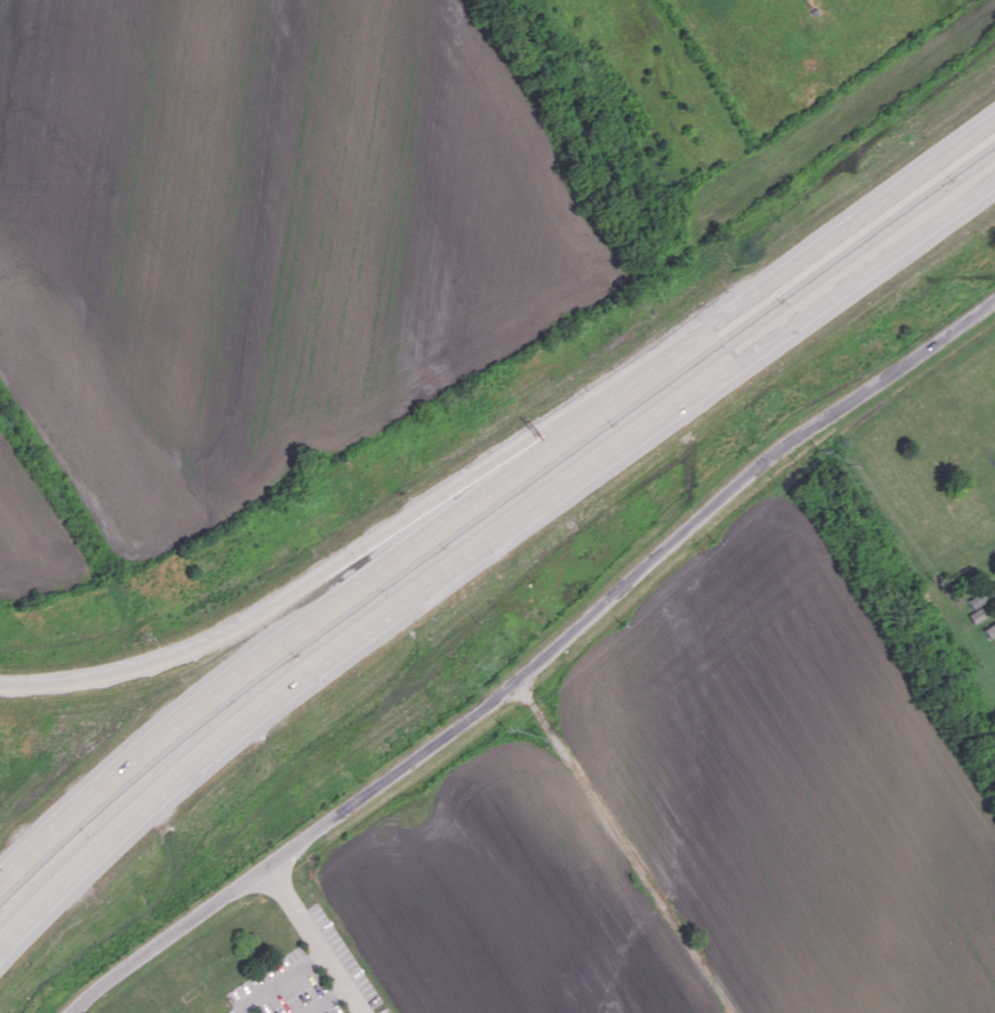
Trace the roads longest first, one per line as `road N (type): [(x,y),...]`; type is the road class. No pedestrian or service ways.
road 1 (motorway): [(0,946),(73,871),(264,705),(994,183)]
road 2 (motorway): [(994,115),(265,649),(0,879)]
road 3 (residential): [(70,1012),(486,704),(770,455),(994,298)]
road 4 (motorway): [(449,510),(209,639),(129,669),(0,683)]

